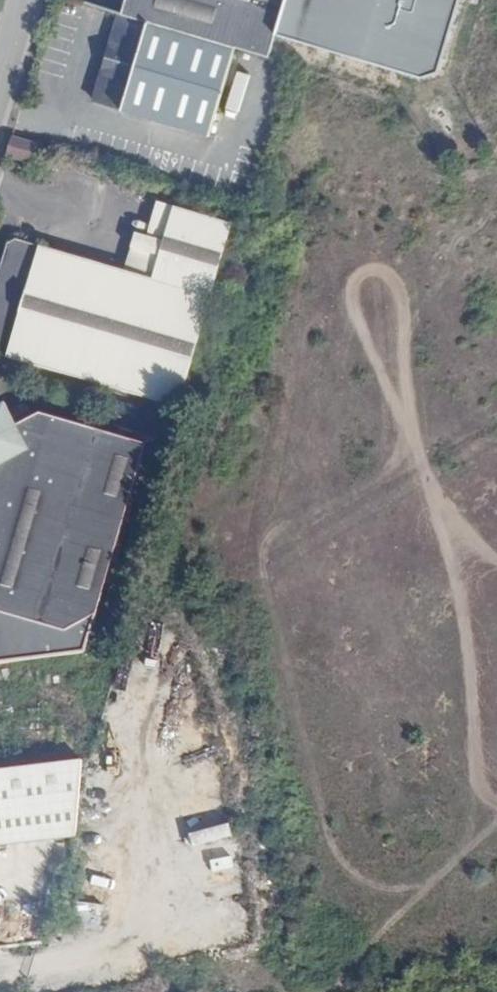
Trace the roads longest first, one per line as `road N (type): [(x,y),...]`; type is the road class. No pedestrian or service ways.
road 1 (track): [(326,991),(496,819)]

